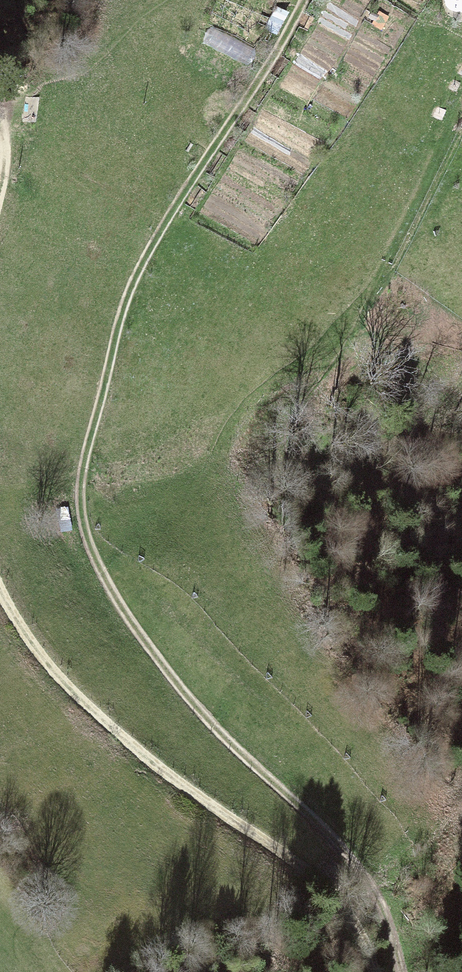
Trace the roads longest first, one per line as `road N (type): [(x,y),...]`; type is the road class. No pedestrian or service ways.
road 1 (track): [(399,971),(357,865),(199,711),(139,634),(100,571),(80,508),(84,462),(129,293),(304,0)]
road 2 (track): [(366,971),(331,881),(228,816),(97,715),(43,660),(0,581)]

